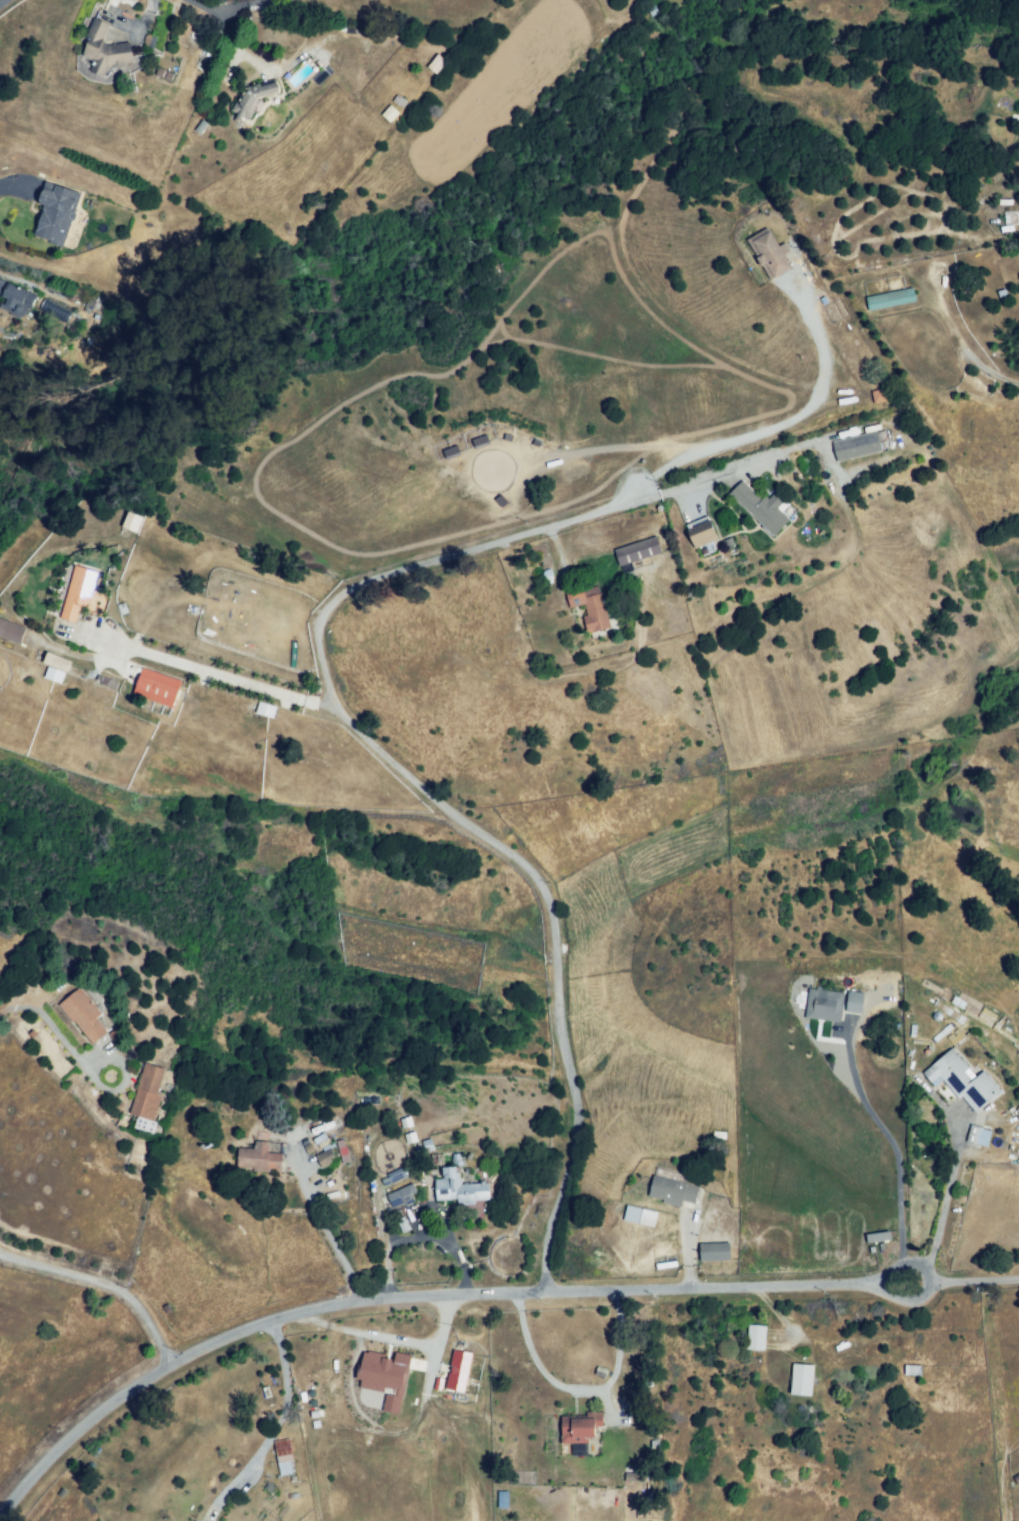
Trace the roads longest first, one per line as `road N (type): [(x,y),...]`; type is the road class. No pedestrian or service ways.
road 1 (residential): [(872,1285),(400,1296),(274,1320),(132,1390),(58,1451),(0,1519)]
road 2 (residential): [(0,1258),(128,1294),(177,1363)]
road 3 (residential): [(1018,1281),(872,1285)]

